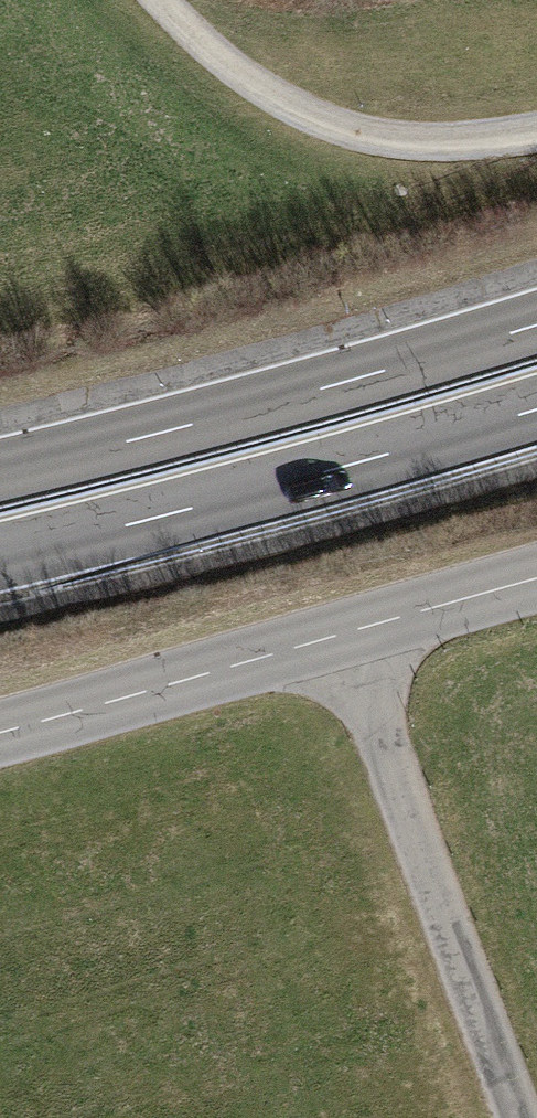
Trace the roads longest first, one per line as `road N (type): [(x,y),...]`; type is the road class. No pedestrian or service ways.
road 1 (trunk): [(536,325),(0,474)]
road 2 (trunk): [(0,557),(536,410)]
road 3 (residential): [(344,634),(521,1117)]
road 4 (track): [(536,130),(401,138),(329,121),(258,84),(163,0)]
road 5 (unclassified): [(0,732),(344,634)]
road 6 (unclassified): [(344,634),(536,580)]

